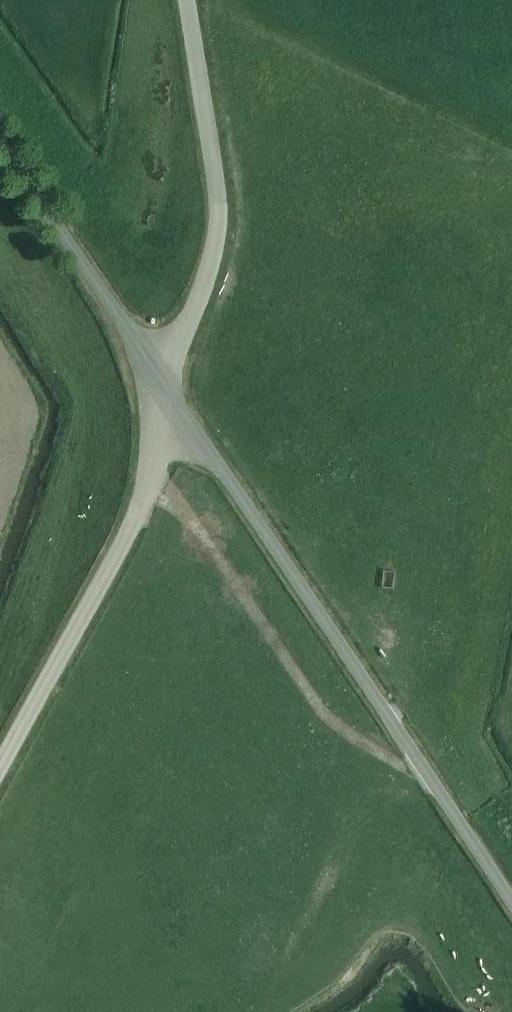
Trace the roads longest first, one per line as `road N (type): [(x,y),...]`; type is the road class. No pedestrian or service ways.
road 1 (unclassified): [(511,898),(168,385)]
road 2 (unclassified): [(0,762),(128,526),(155,455),(168,385)]
road 3 (track): [(409,767),(328,715),(155,455)]
road 4 (unclassified): [(168,385),(0,123)]

